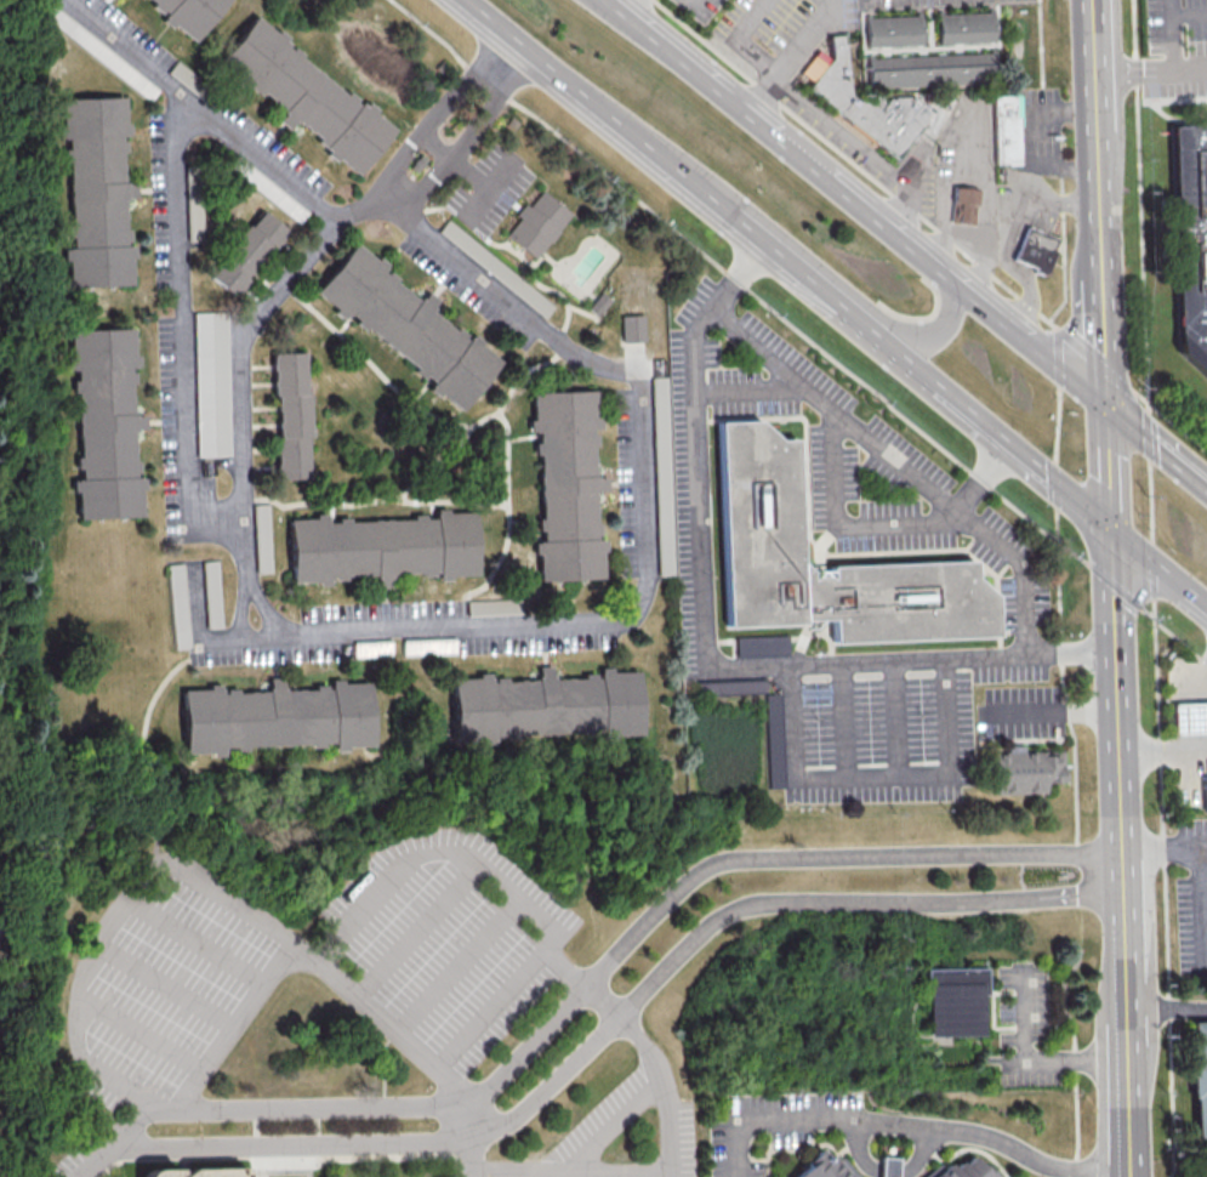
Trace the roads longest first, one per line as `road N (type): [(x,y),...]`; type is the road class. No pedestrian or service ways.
road 1 (residential): [(381,203),(564,351),(637,373),(642,599),(609,624),(204,641),(200,562)]
road 2 (primary): [(1108,409),(603,0)]
road 3 (tertiary): [(1130,1176),(1111,534)]
road 4 (residential): [(189,101),(170,127),(187,523),(240,519)]
road 5 (residential): [(381,203),(331,220),(70,0)]
road 6 (primary): [(468,0),(747,228)]
road 7 (residential): [(240,519),(237,329),(331,220)]
road 8 (primary): [(899,356),(1111,534)]
road 9 (residential): [(381,203),(414,193),(537,55)]
road 10 (residential): [(512,35),(419,136),(381,203)]
road 11 (tertiary): [(1100,205),(1092,0)]
road 12 (tertiary): [(1108,409),(1100,205)]
road 13 (primary): [(747,228),(861,323)]
road 14 (primary): [(1206,490),(1108,409)]
road 15 (tertiary): [(1111,534),(1108,409)]
road 16 (primary): [(861,323),(901,337),(921,335),(940,326),(963,292)]
road 17 (residential): [(266,638),(240,519)]
road 18 (primary): [(1111,534),(1206,610)]

